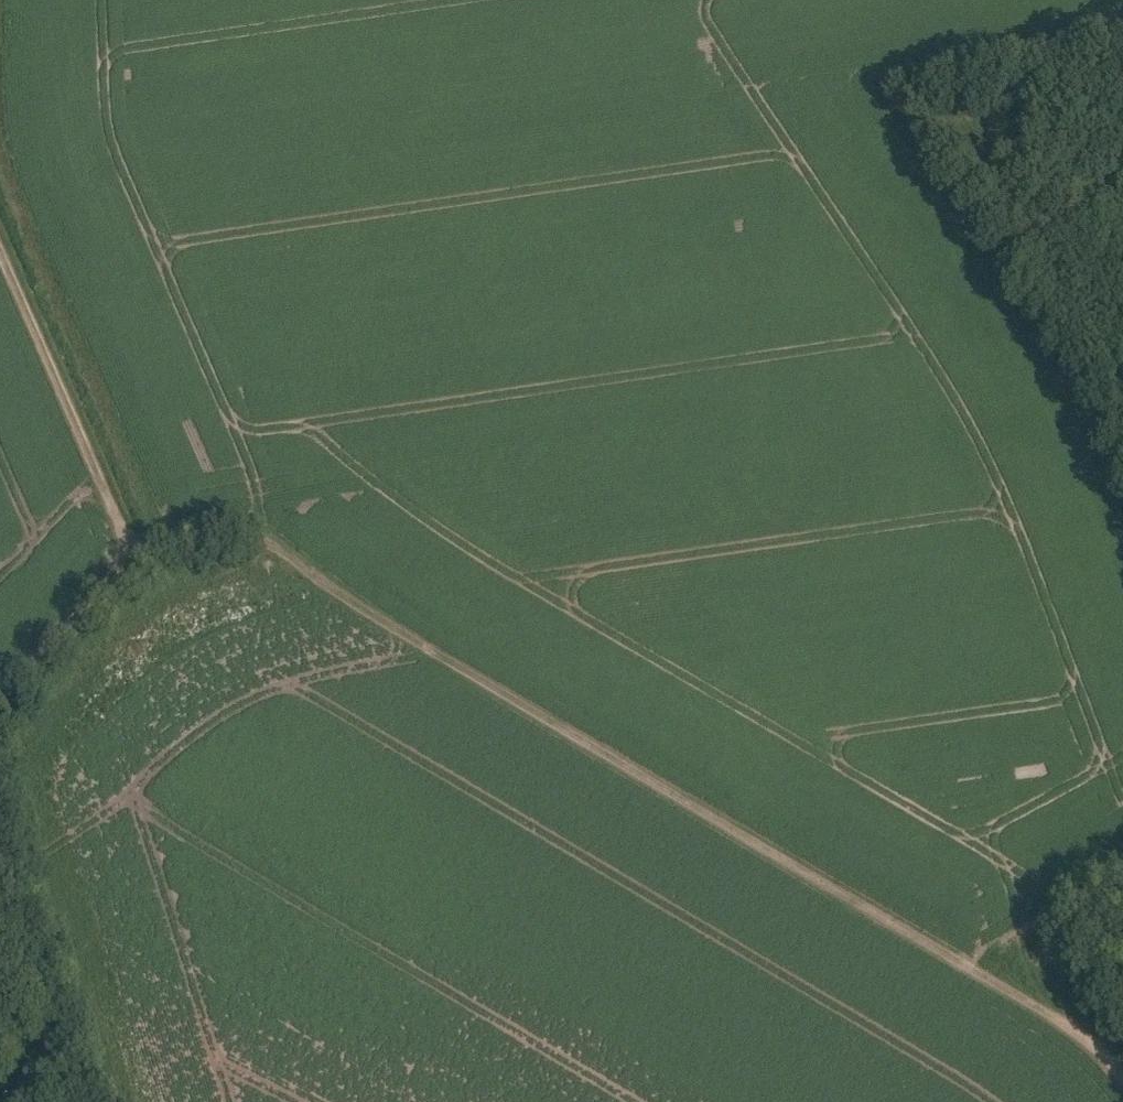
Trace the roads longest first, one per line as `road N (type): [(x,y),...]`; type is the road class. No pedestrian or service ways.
road 1 (track): [(133,554),(232,531),(266,543),(458,667),(1087,1037),(1122,1084)]
road 2 (track): [(0,250),(133,554)]
road 3 (track): [(0,875),(70,1101)]
road 4 (track): [(133,554),(0,698)]

